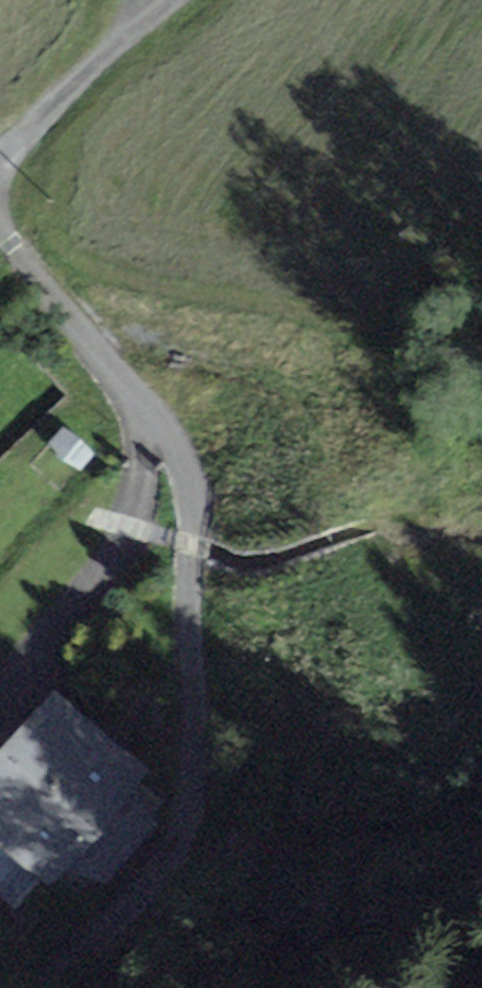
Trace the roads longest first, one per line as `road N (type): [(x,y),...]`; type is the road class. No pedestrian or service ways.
road 1 (unclassified): [(47,987),(171,862),(190,817),(196,708),(188,495),(166,437),(0,229)]
road 2 (track): [(0,710),(30,686),(127,539),(146,492),(139,401)]
road 3 (unclassified): [(173,0),(0,166)]

